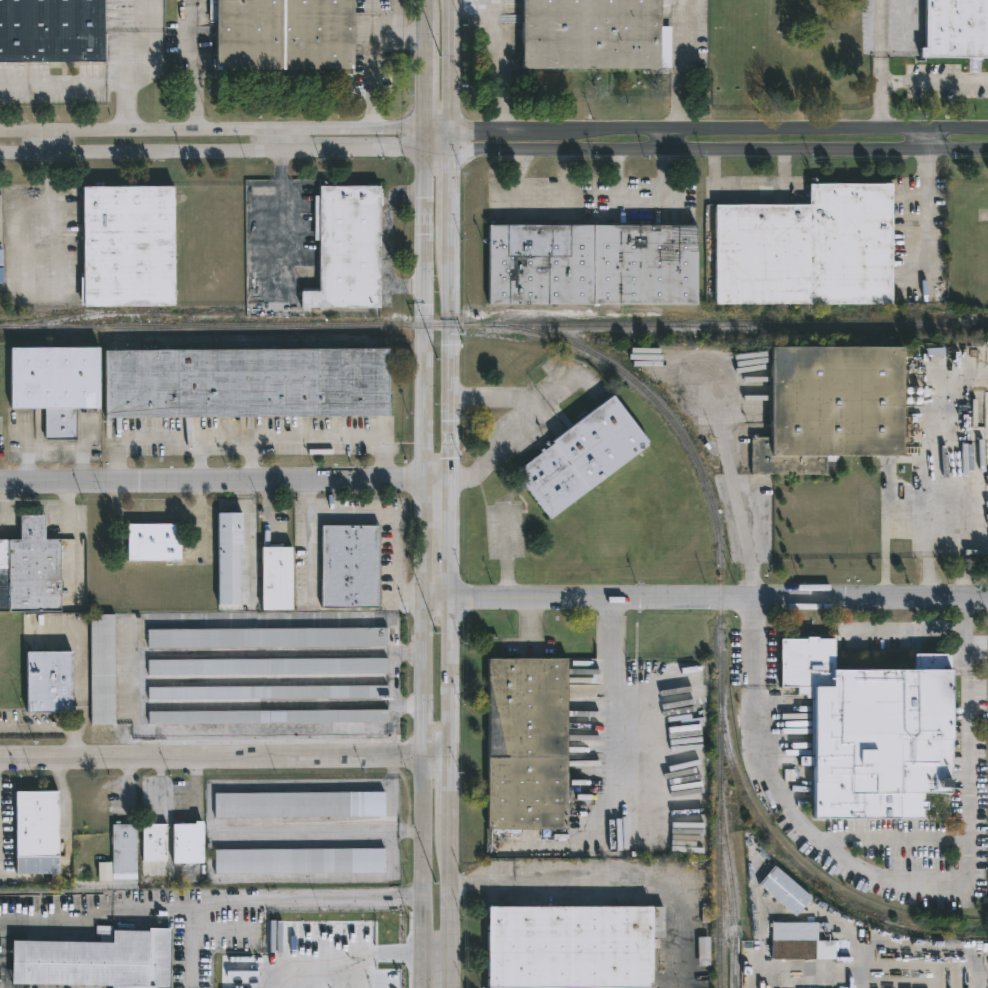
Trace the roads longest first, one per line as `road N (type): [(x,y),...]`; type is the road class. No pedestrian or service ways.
road 1 (secondary): [(450,987),(454,133)]
road 2 (secondary): [(422,150),(423,987)]
road 3 (tertiary): [(422,150),(987,152)]
road 4 (residential): [(987,587),(424,593)]
road 5 (tertiary): [(987,133),(454,133)]
road 6 (residential): [(452,478),(0,484)]
road 7 (residential): [(451,753),(0,759)]
road 8 (tertiary): [(0,155),(422,150)]
road 9 (tertiary): [(422,133),(0,135)]
road 10 (secondary): [(454,133),(453,0)]

